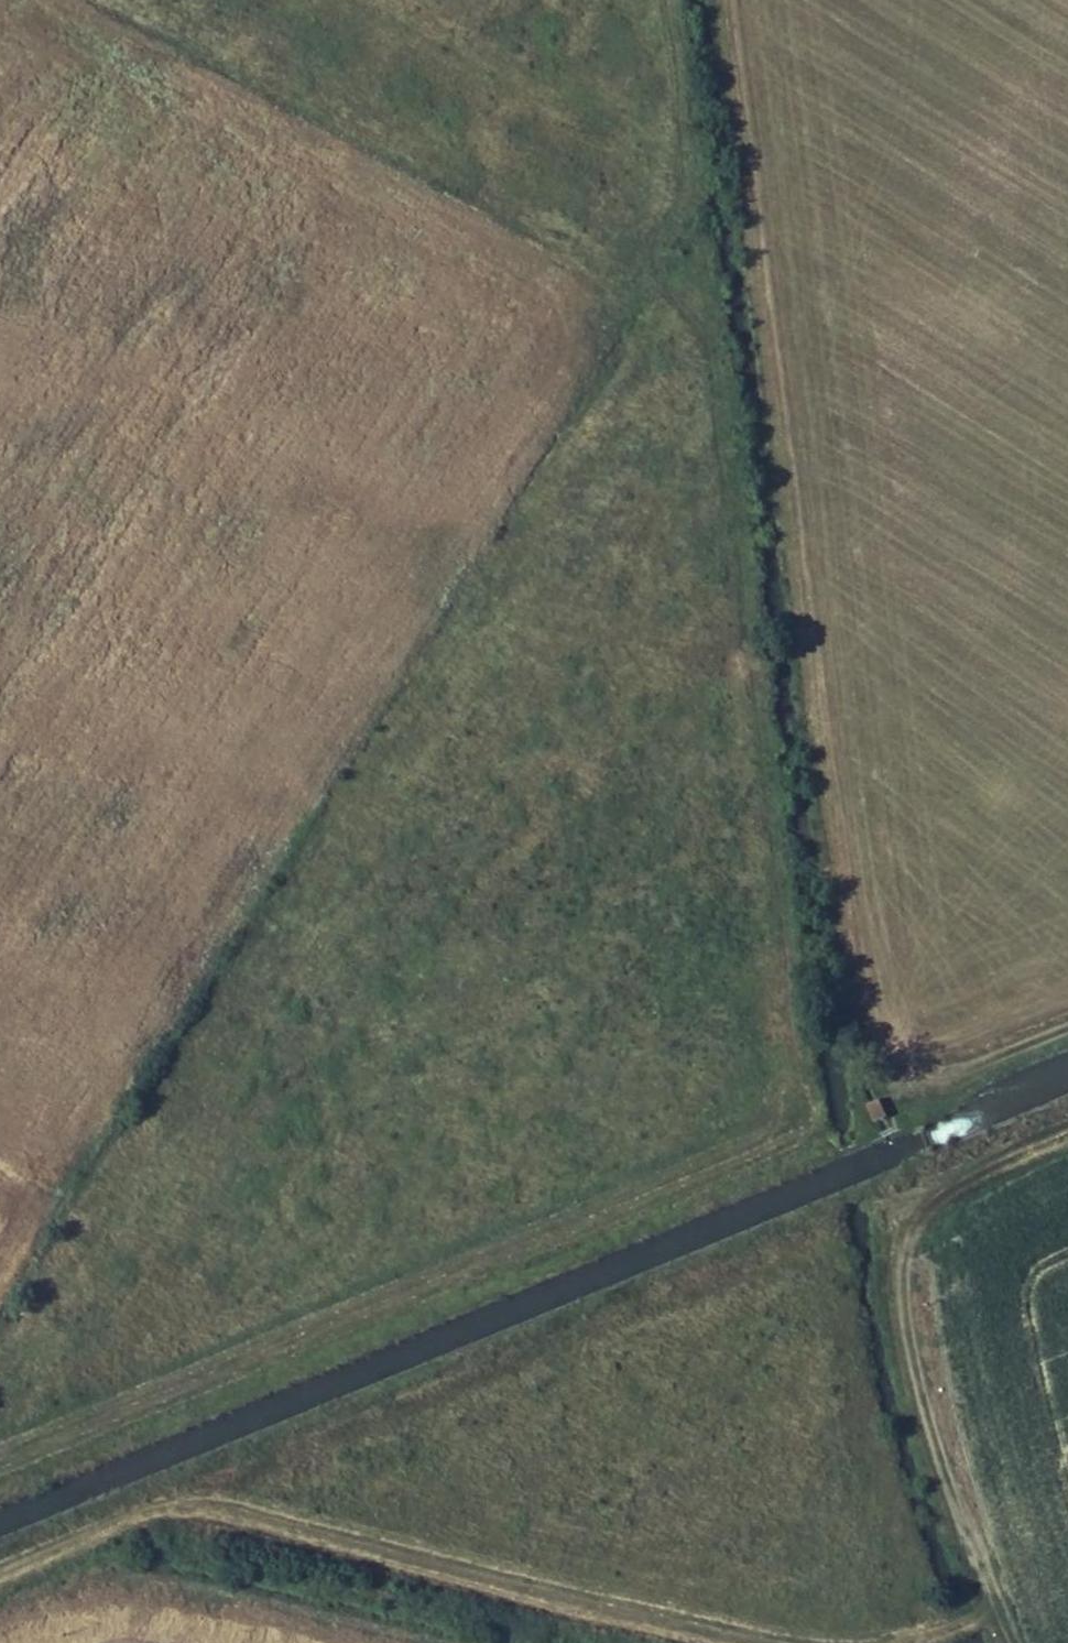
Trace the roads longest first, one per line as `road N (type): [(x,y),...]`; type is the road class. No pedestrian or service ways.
road 1 (track): [(0,1573),(158,1513),(232,1517),(755,1642)]
road 2 (track): [(1067,1135),(941,1188),(908,1238),(899,1284),(907,1342),(988,1584),(987,1605),(877,1642)]
road 3 (track): [(1067,1019),(949,1065)]

